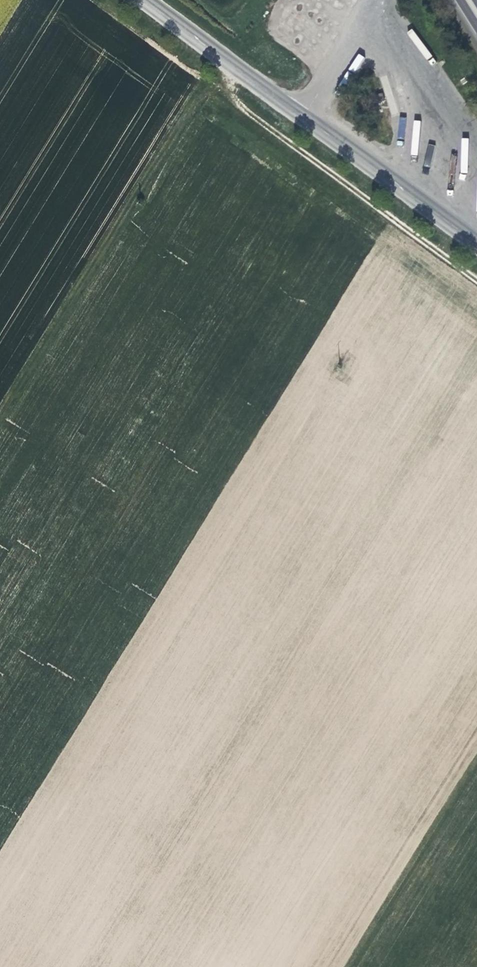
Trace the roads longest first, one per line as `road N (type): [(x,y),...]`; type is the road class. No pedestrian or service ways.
road 1 (tertiary): [(143,0),(476,245)]
road 2 (track): [(233,65),(232,99),(476,282)]

